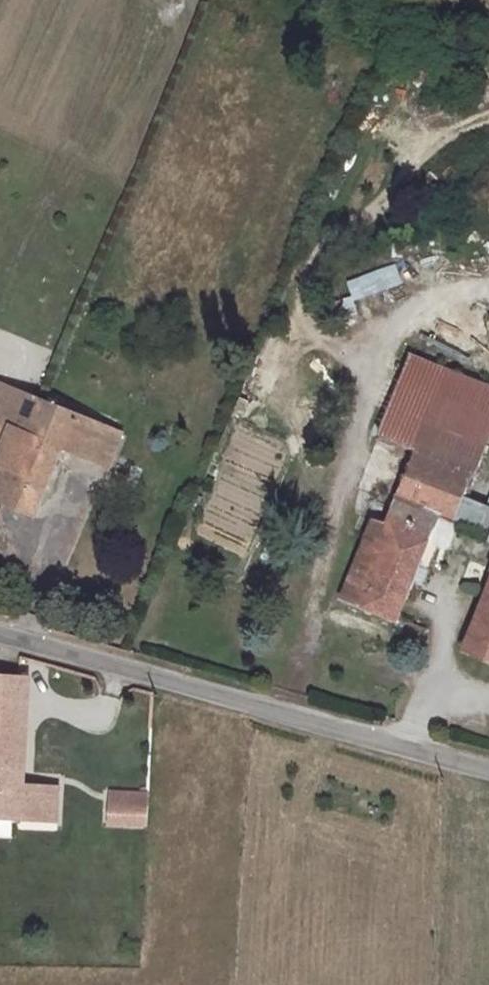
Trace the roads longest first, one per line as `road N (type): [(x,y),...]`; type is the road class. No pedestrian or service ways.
road 1 (unclassified): [(0,635),(488,770)]

